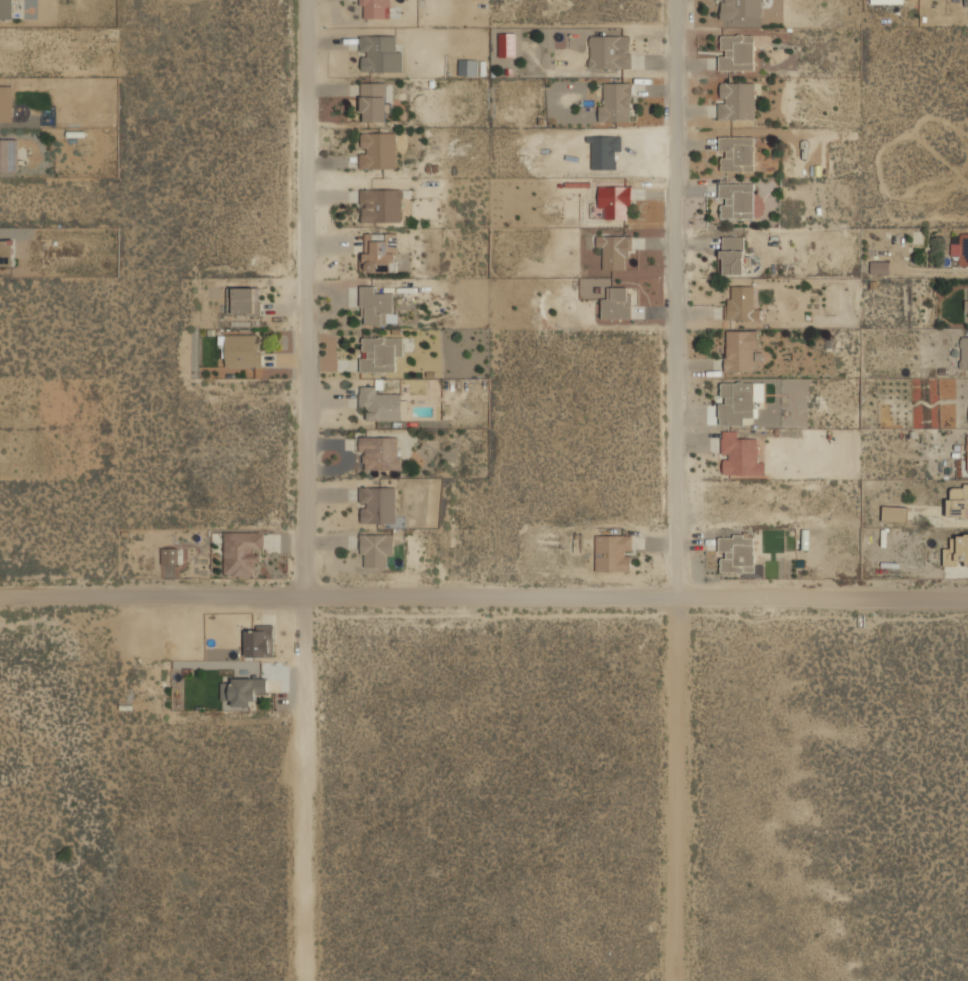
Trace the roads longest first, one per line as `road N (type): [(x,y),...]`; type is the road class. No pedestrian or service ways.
road 1 (residential): [(675,0),(674,980)]
road 2 (residential): [(303,0),(303,980)]
road 3 (residential): [(0,595),(967,599)]

